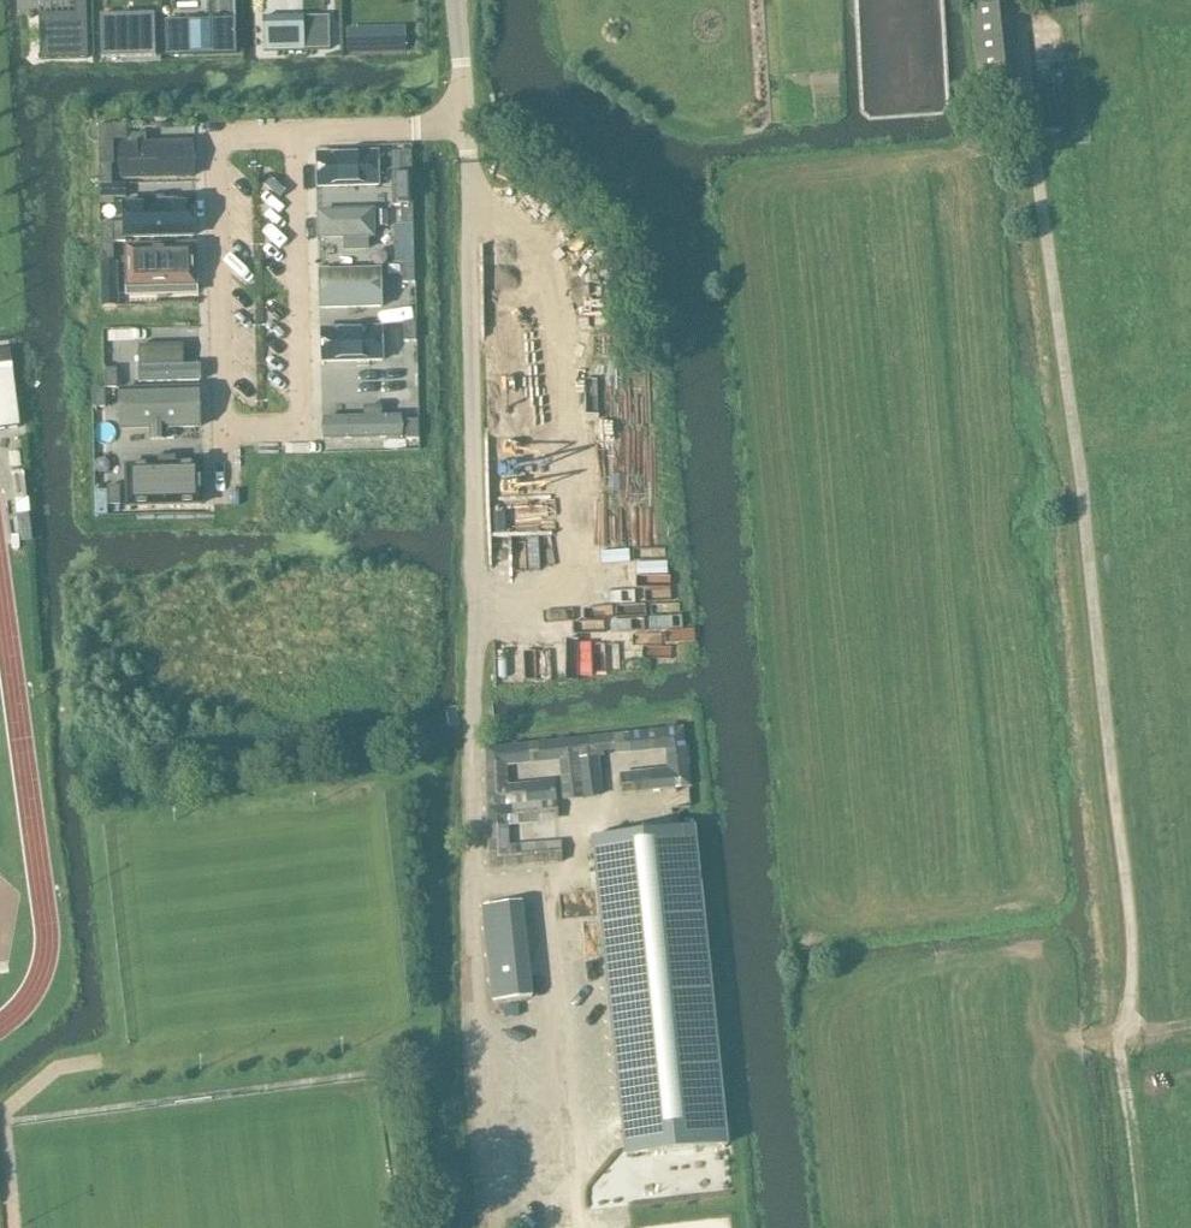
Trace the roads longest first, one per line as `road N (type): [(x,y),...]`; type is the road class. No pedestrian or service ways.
road 1 (residential): [(295,134),(216,137),(225,428)]
road 2 (residential): [(295,134),(301,424),(225,428)]
road 3 (residential): [(464,127),(295,134)]
road 4 (unclassified): [(453,0),(464,127)]

